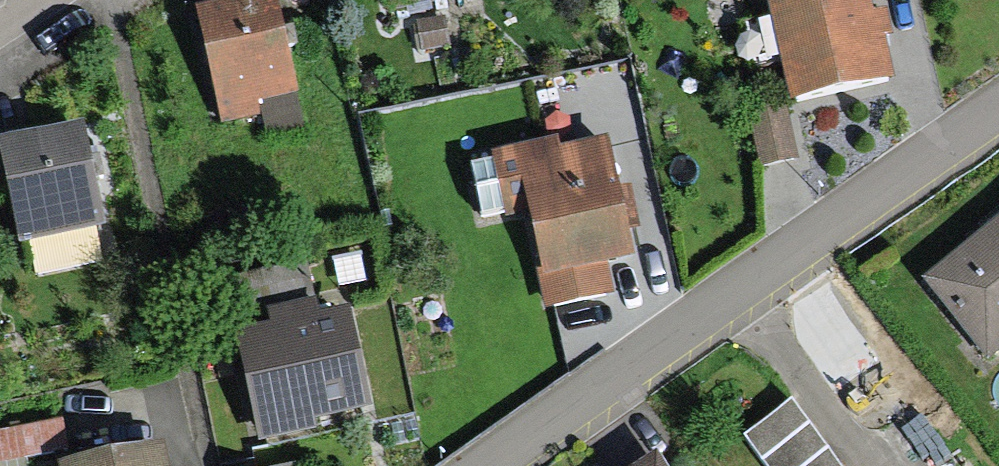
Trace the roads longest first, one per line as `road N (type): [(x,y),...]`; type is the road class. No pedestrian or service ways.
road 1 (residential): [(480,465),(998,106)]

